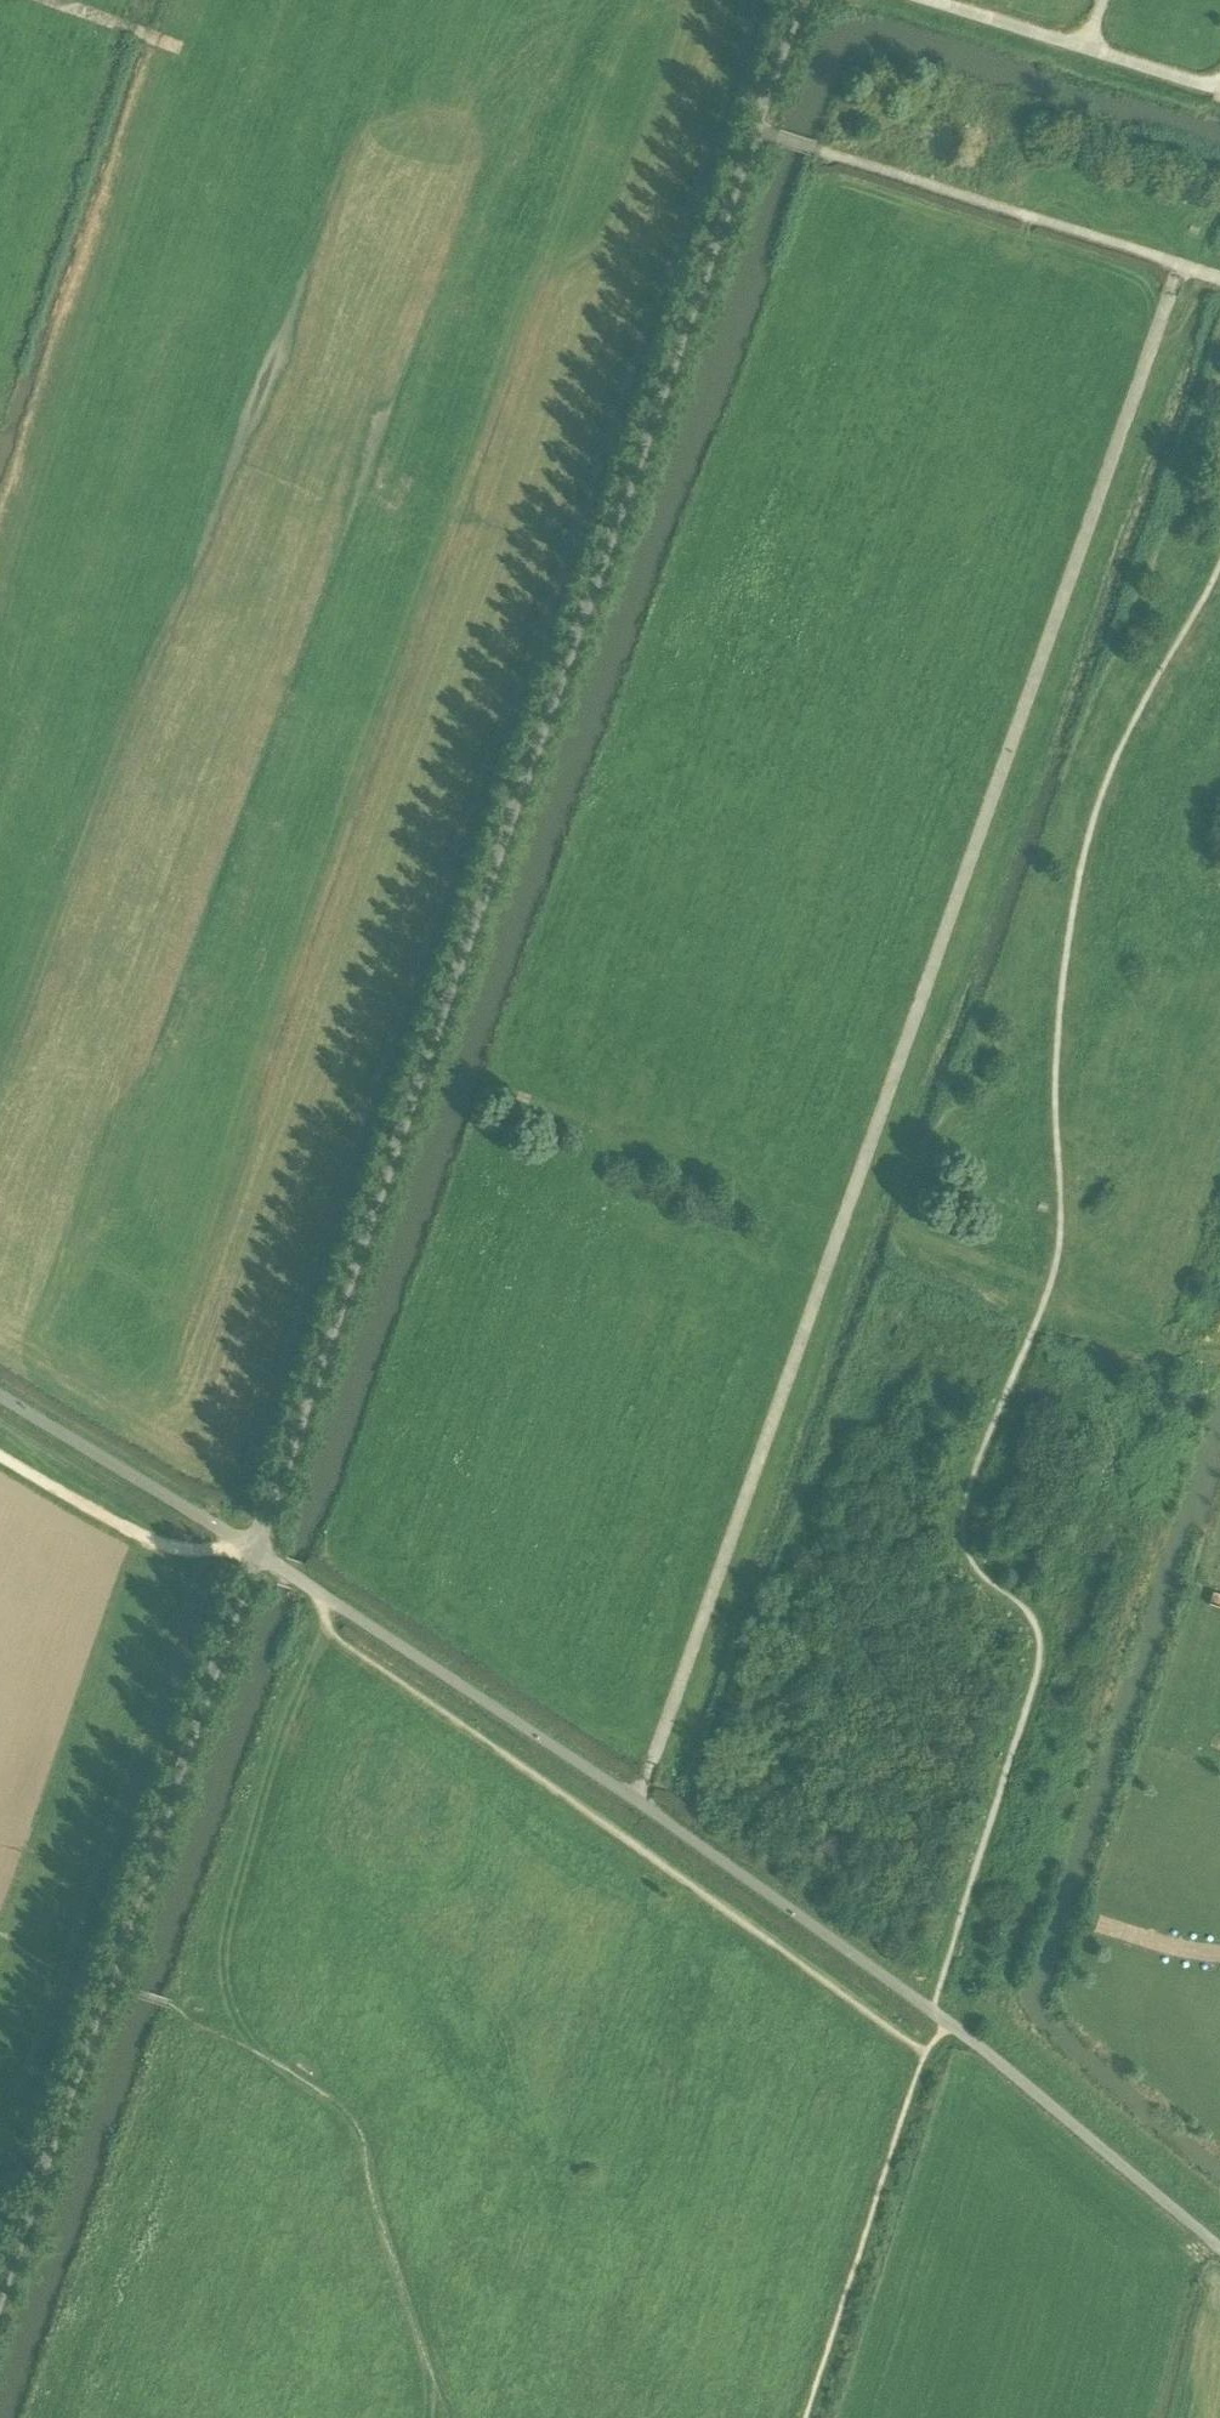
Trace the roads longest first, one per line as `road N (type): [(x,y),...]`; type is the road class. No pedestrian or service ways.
road 1 (unclassified): [(0,2295),(798,0)]
road 2 (track): [(178,50),(52,0)]

